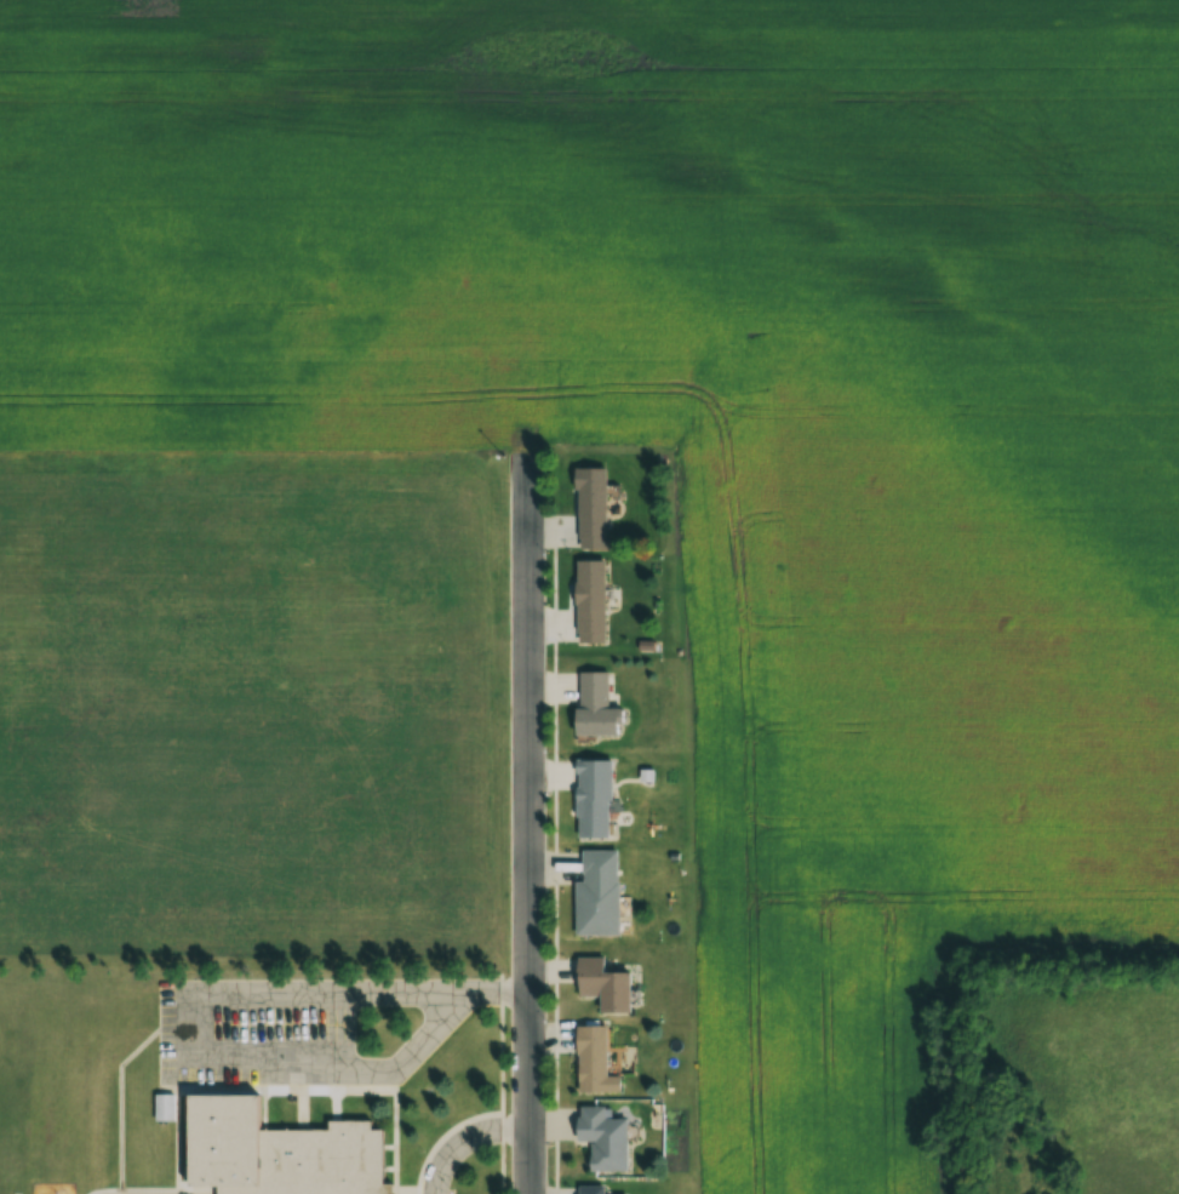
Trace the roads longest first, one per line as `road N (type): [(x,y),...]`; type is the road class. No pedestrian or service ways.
road 1 (residential): [(531,1193),(528,435)]

